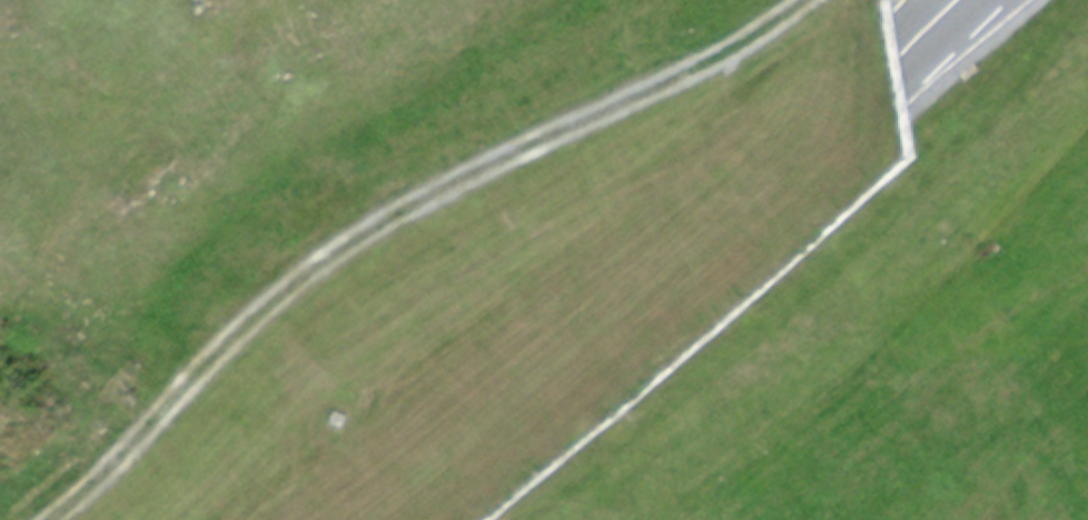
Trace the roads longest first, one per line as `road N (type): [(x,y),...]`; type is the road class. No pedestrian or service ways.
road 1 (track): [(797,0),(651,83),(454,180),(289,282),(184,373),(46,519)]
road 2 (primary): [(952,0),(334,519)]

